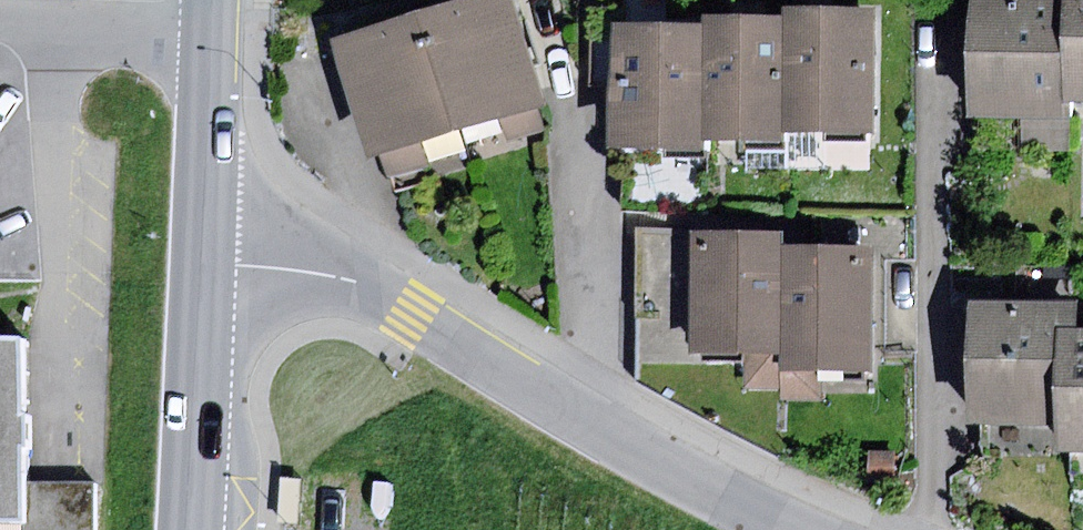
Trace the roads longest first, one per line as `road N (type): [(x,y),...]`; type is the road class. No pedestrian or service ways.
road 1 (residential): [(203,263),(301,270),(357,284),(410,308),(578,417),(810,529)]
road 2 (primary): [(189,529),(203,263)]
road 3 (primary): [(203,263),(214,0)]

